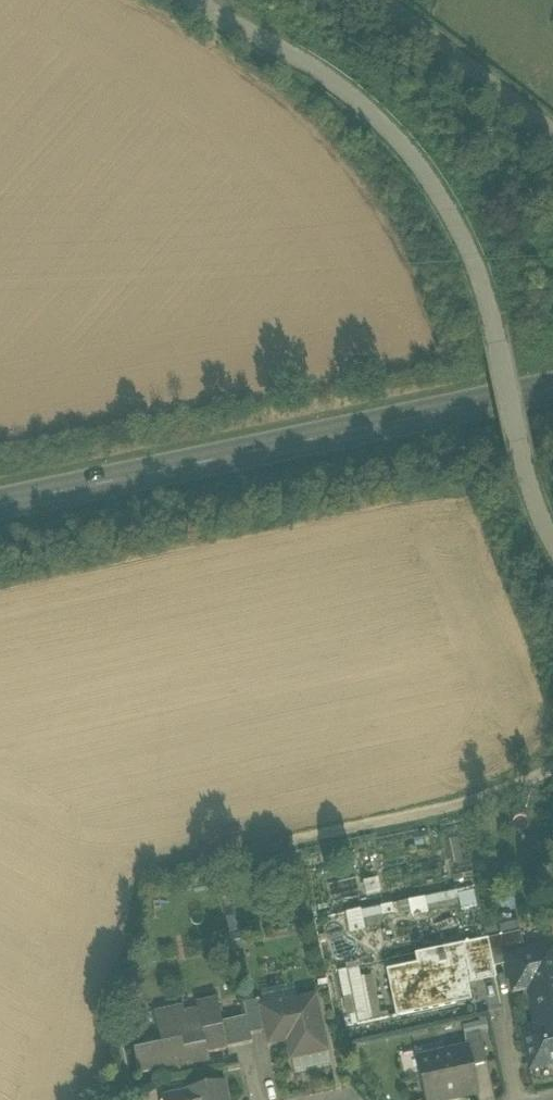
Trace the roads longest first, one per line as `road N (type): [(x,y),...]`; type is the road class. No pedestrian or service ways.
road 1 (unclassified): [(193,0),(359,106),(429,186),(476,278),(532,489),(552,533)]
road 2 (secondary): [(552,386),(0,505)]
road 3 (track): [(552,777),(461,808),(302,841)]

